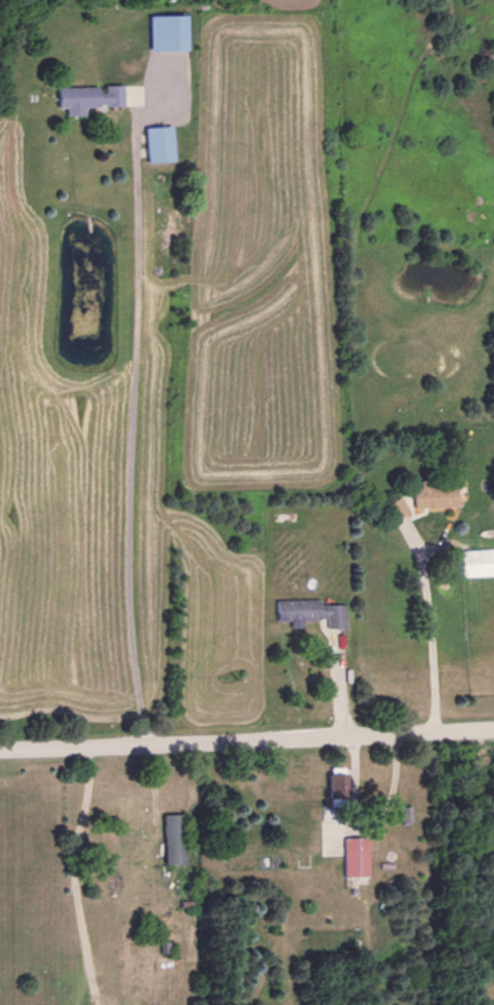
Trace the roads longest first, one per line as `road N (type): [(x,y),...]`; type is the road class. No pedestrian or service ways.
road 1 (residential): [(493,728),(0,746)]

